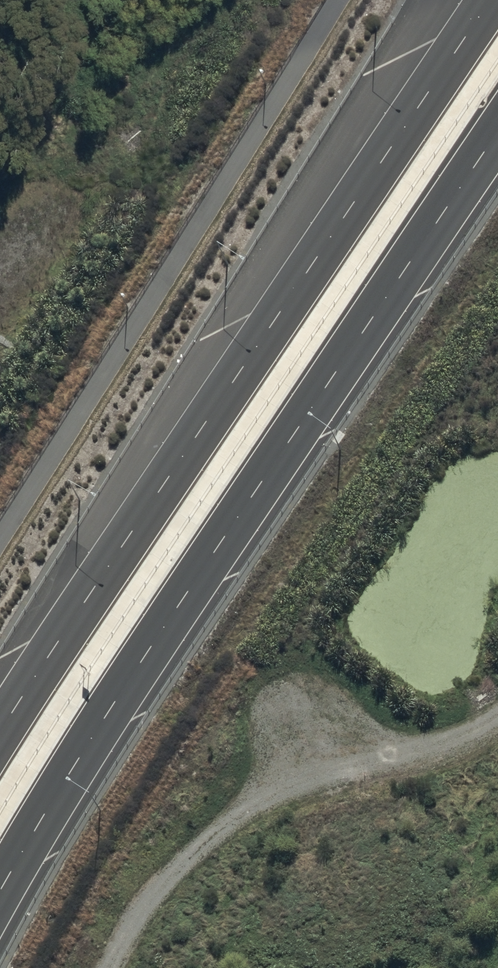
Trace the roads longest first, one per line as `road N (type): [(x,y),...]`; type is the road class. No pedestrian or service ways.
road 1 (trunk): [(497,131),(119,694),(0,890)]
road 2 (trunk): [(0,733),(489,0)]
road 3 (track): [(110,967),(164,883),(266,789),(331,765),(470,735),(497,718)]

